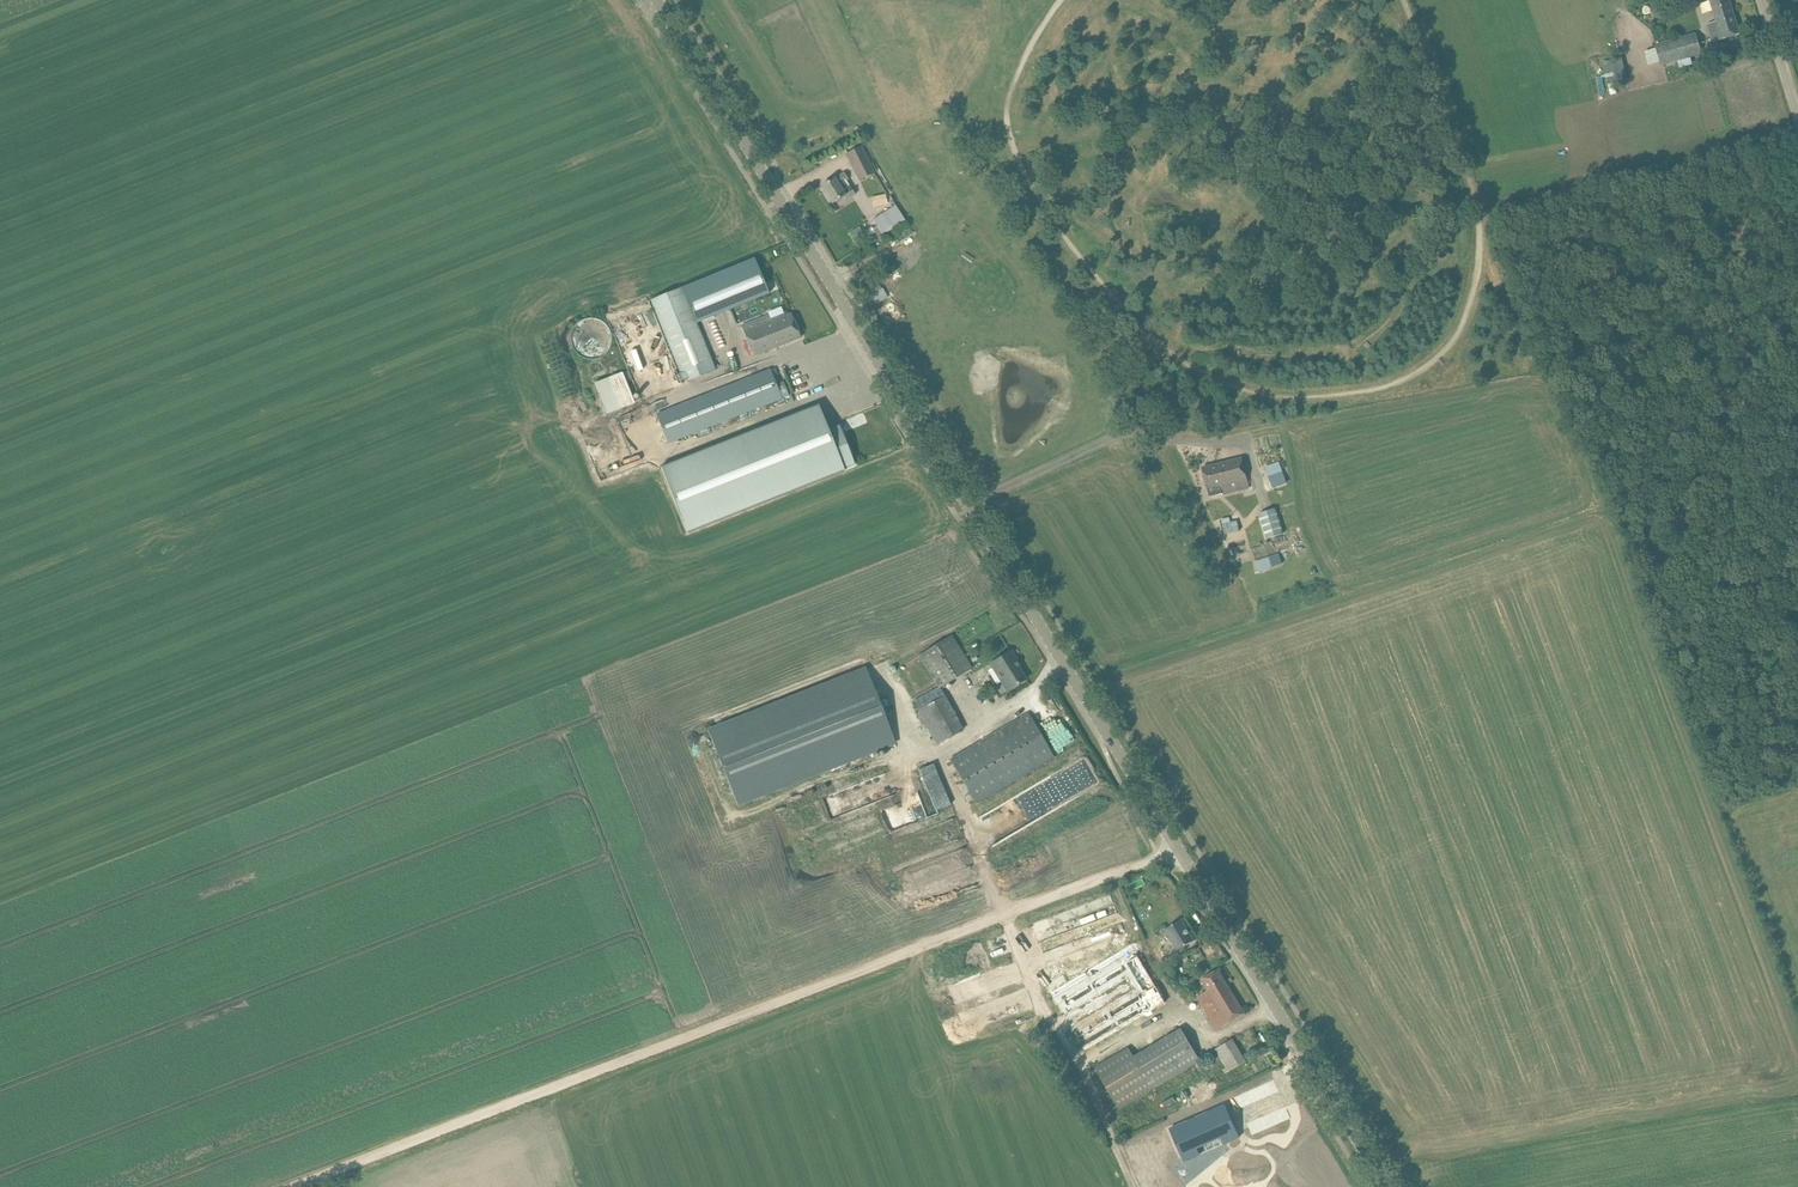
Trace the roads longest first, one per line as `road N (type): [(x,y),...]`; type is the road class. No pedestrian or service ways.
road 1 (tertiary): [(1386,1186),(657,0)]
road 2 (track): [(1403,0),(1473,188),(1482,248),(1459,337),(1409,379),(1291,397),(1235,388),(1182,360),(1129,316),(1053,220),(1006,121)]
road 3 (track): [(1160,859),(297,1186)]
road 4 (track): [(828,279),(912,228),(981,138),(993,100),(995,0)]
road 5 (track): [(1133,1186),(1006,917)]
road 6 (unclassified): [(1797,117),(1761,0)]
road 7 (track): [(993,100),(1014,80),(1060,0)]

